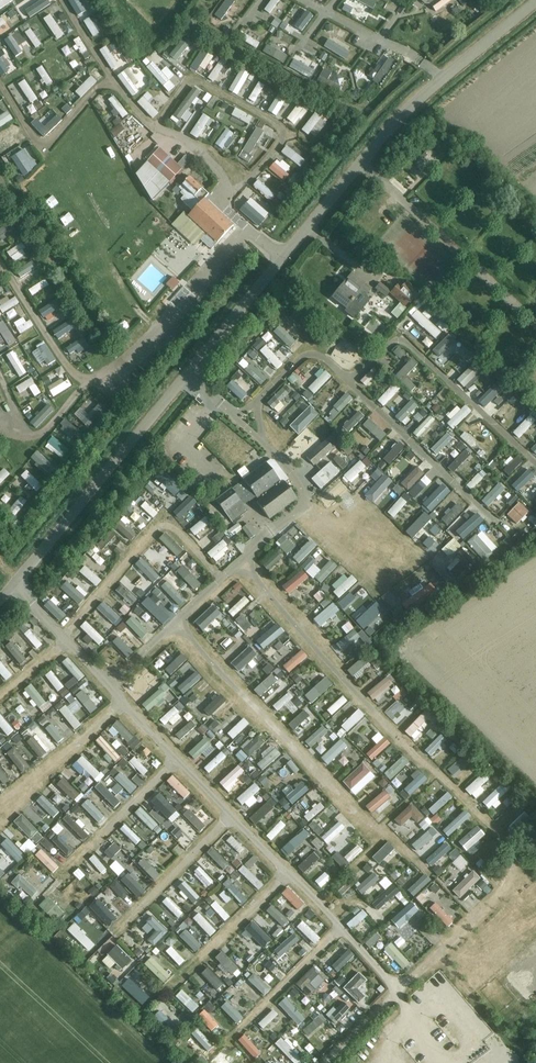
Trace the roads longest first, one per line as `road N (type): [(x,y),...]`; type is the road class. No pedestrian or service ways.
road 1 (unclassified): [(0,598),(366,152),(535,0)]

